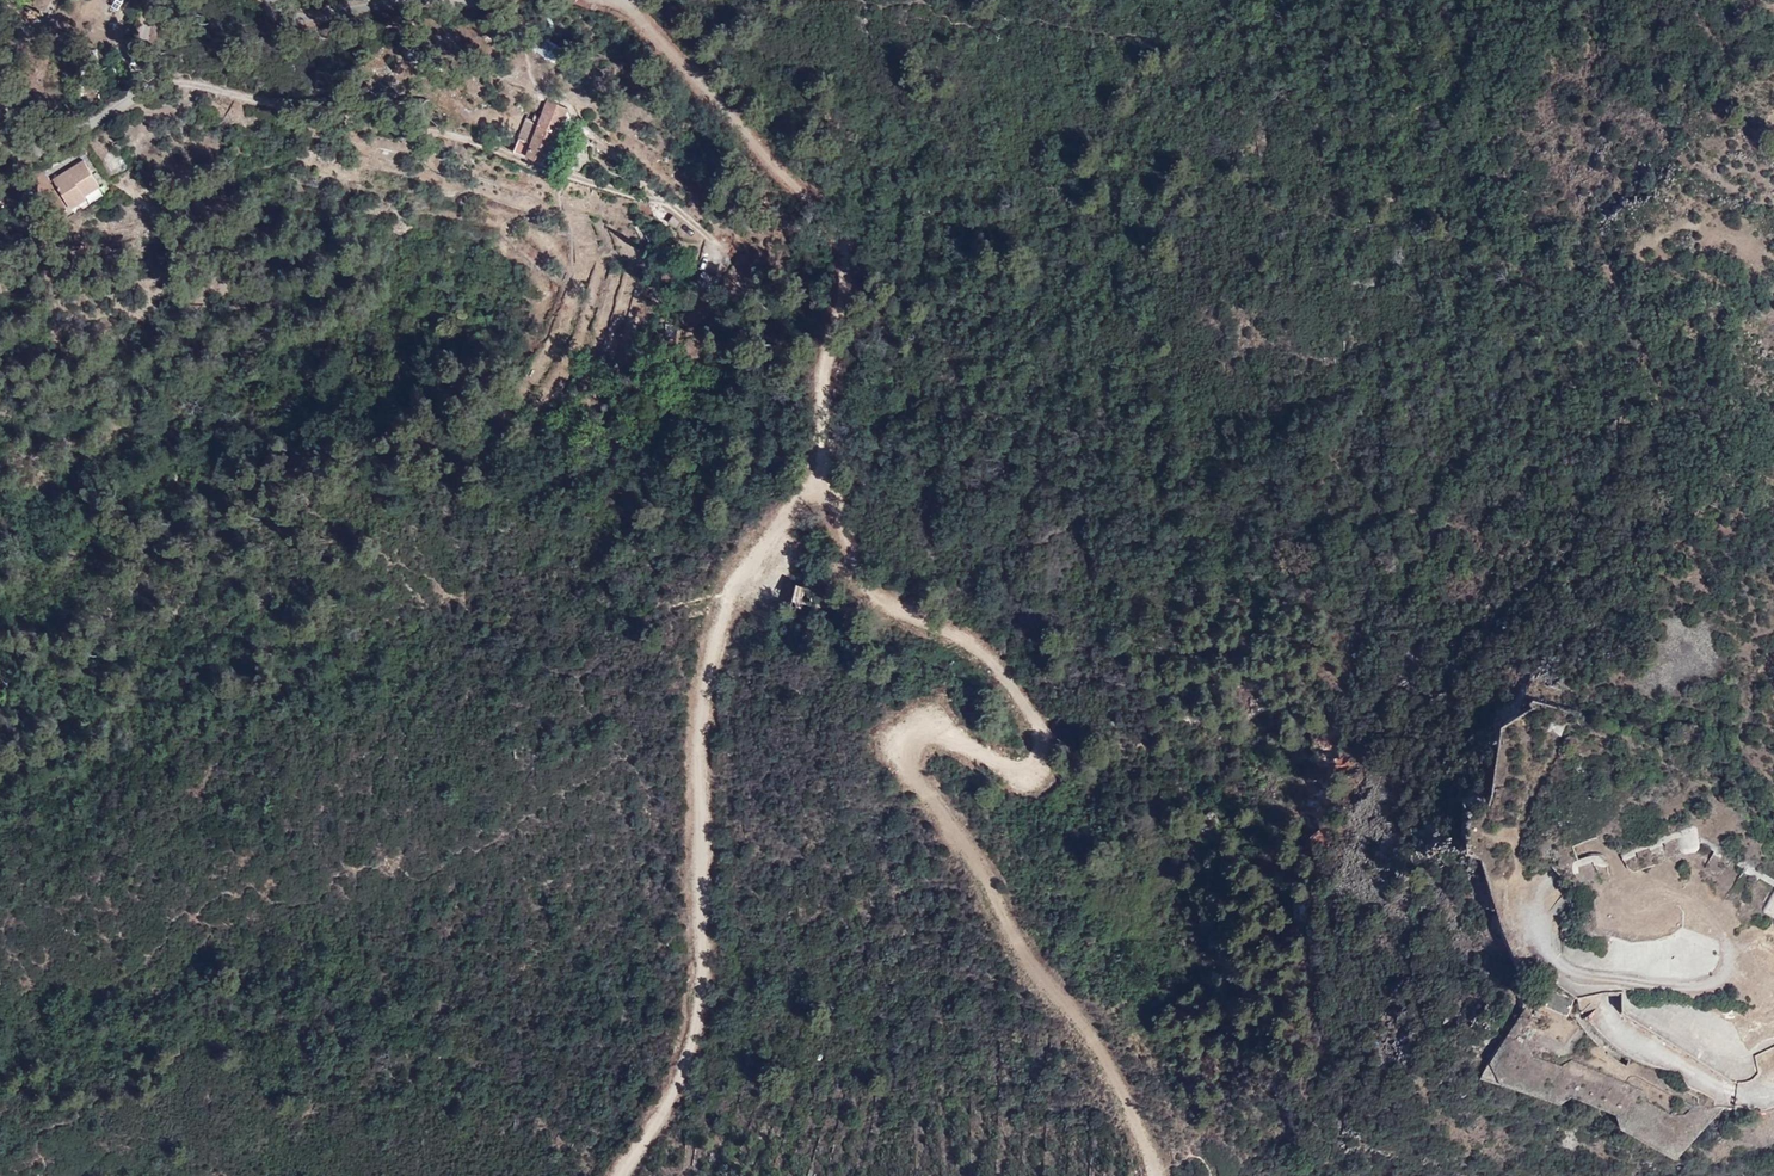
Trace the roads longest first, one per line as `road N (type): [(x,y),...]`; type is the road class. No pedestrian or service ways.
road 1 (track): [(1157,1175),(1089,1033),(1034,974),(965,842),(908,769),(916,740),(931,736),(1008,770),(1026,770),(1037,760),(1040,733),(990,658),(871,594),(819,485)]
road 2 (track): [(819,485),(734,587),(705,680),(702,987),(686,1067),(622,1175)]
road 3 (track): [(819,485),(826,364),(846,295),(845,238),(640,16),(606,0)]
road 4 (unclassified): [(0,88),(17,132),(36,153),(123,105),(143,83),(156,0)]
road 5 (unclassified): [(275,0),(309,18),(407,0)]

